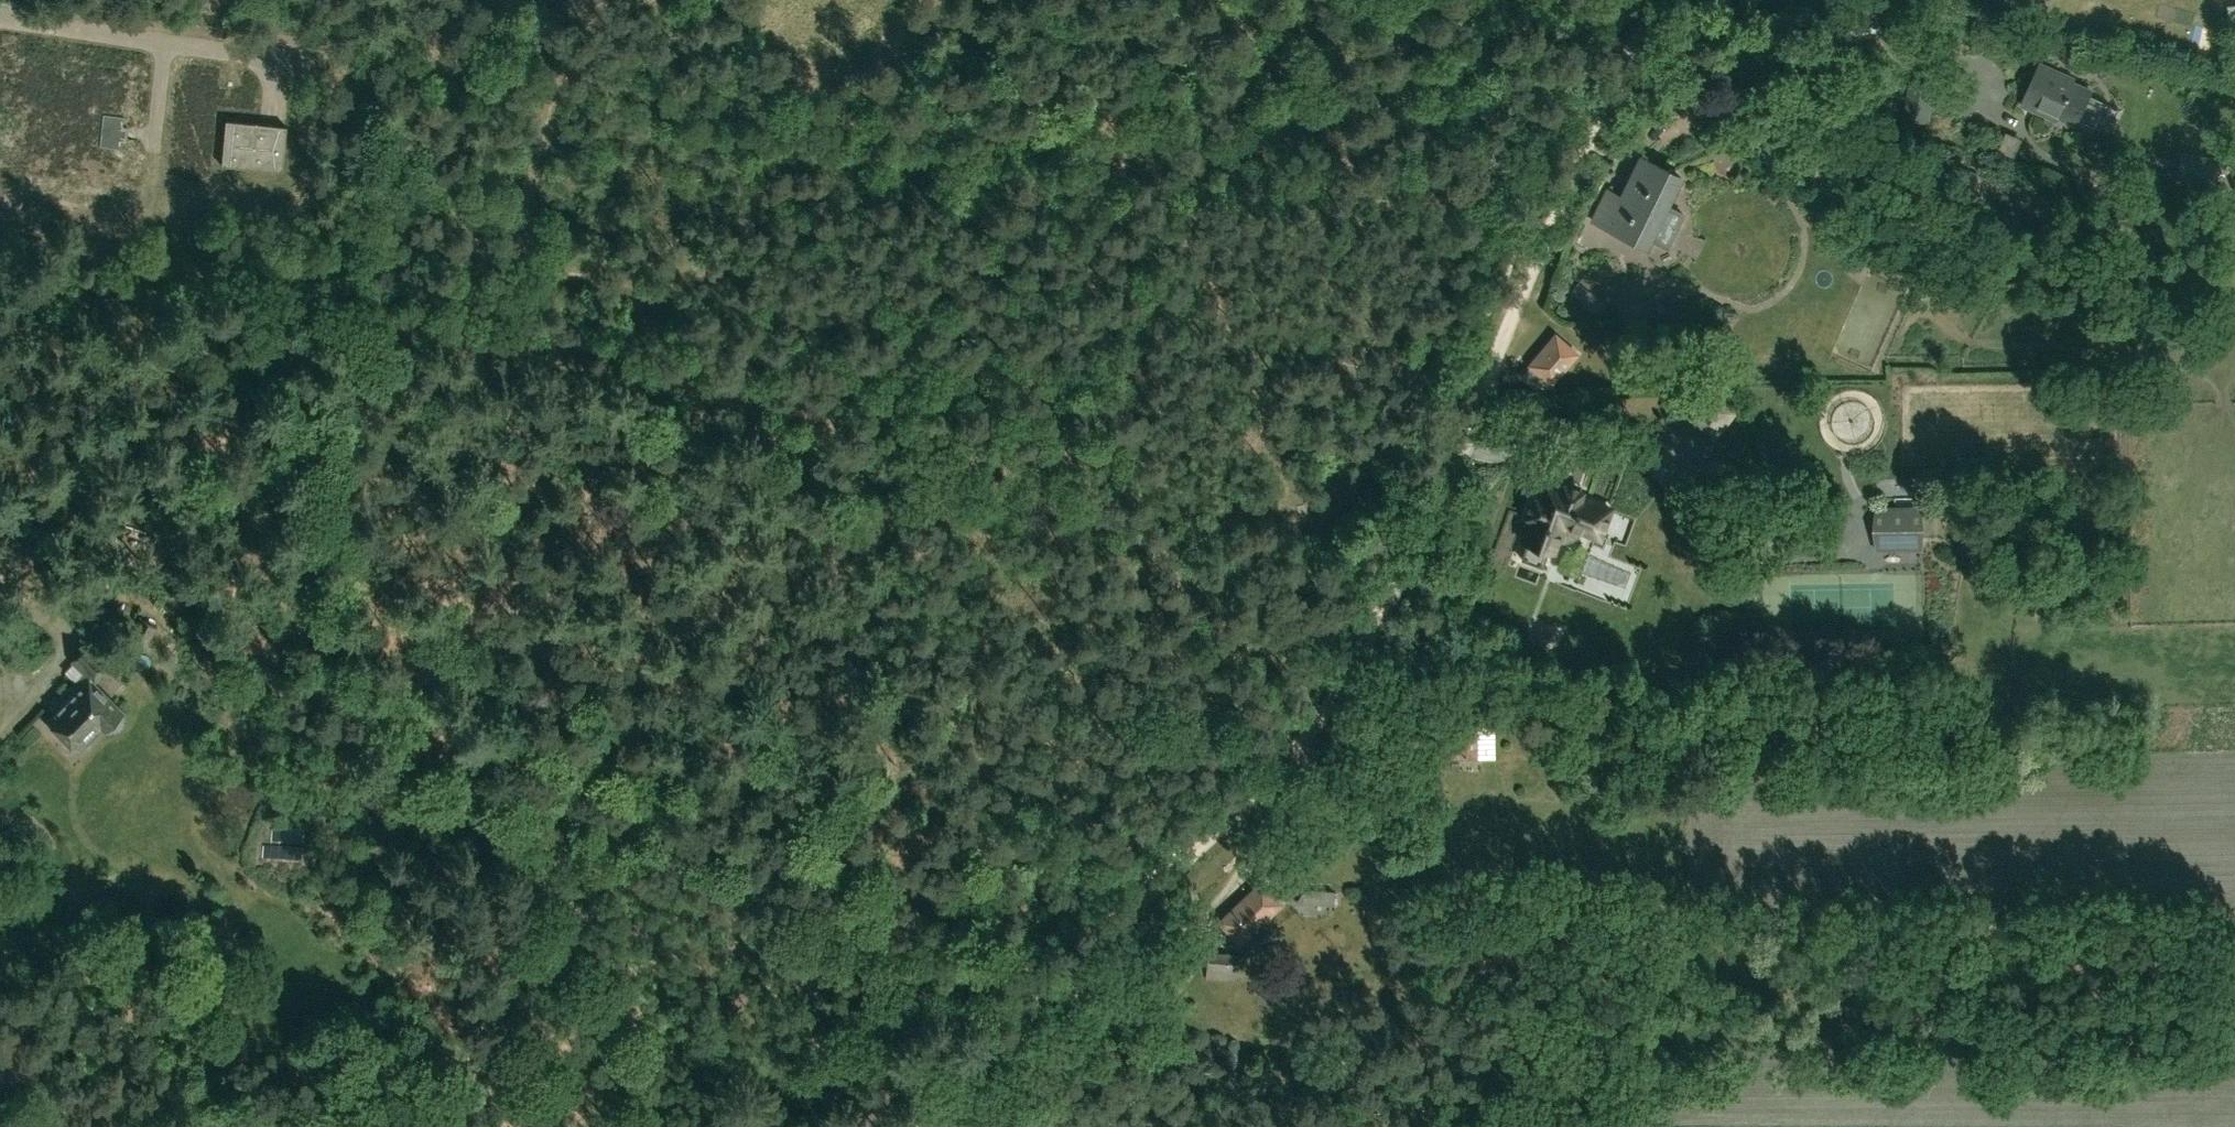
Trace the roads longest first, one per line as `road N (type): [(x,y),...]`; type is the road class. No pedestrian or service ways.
road 1 (track): [(1324,724),(1379,626),(1665,0)]
road 2 (track): [(1324,724),(932,1126)]

